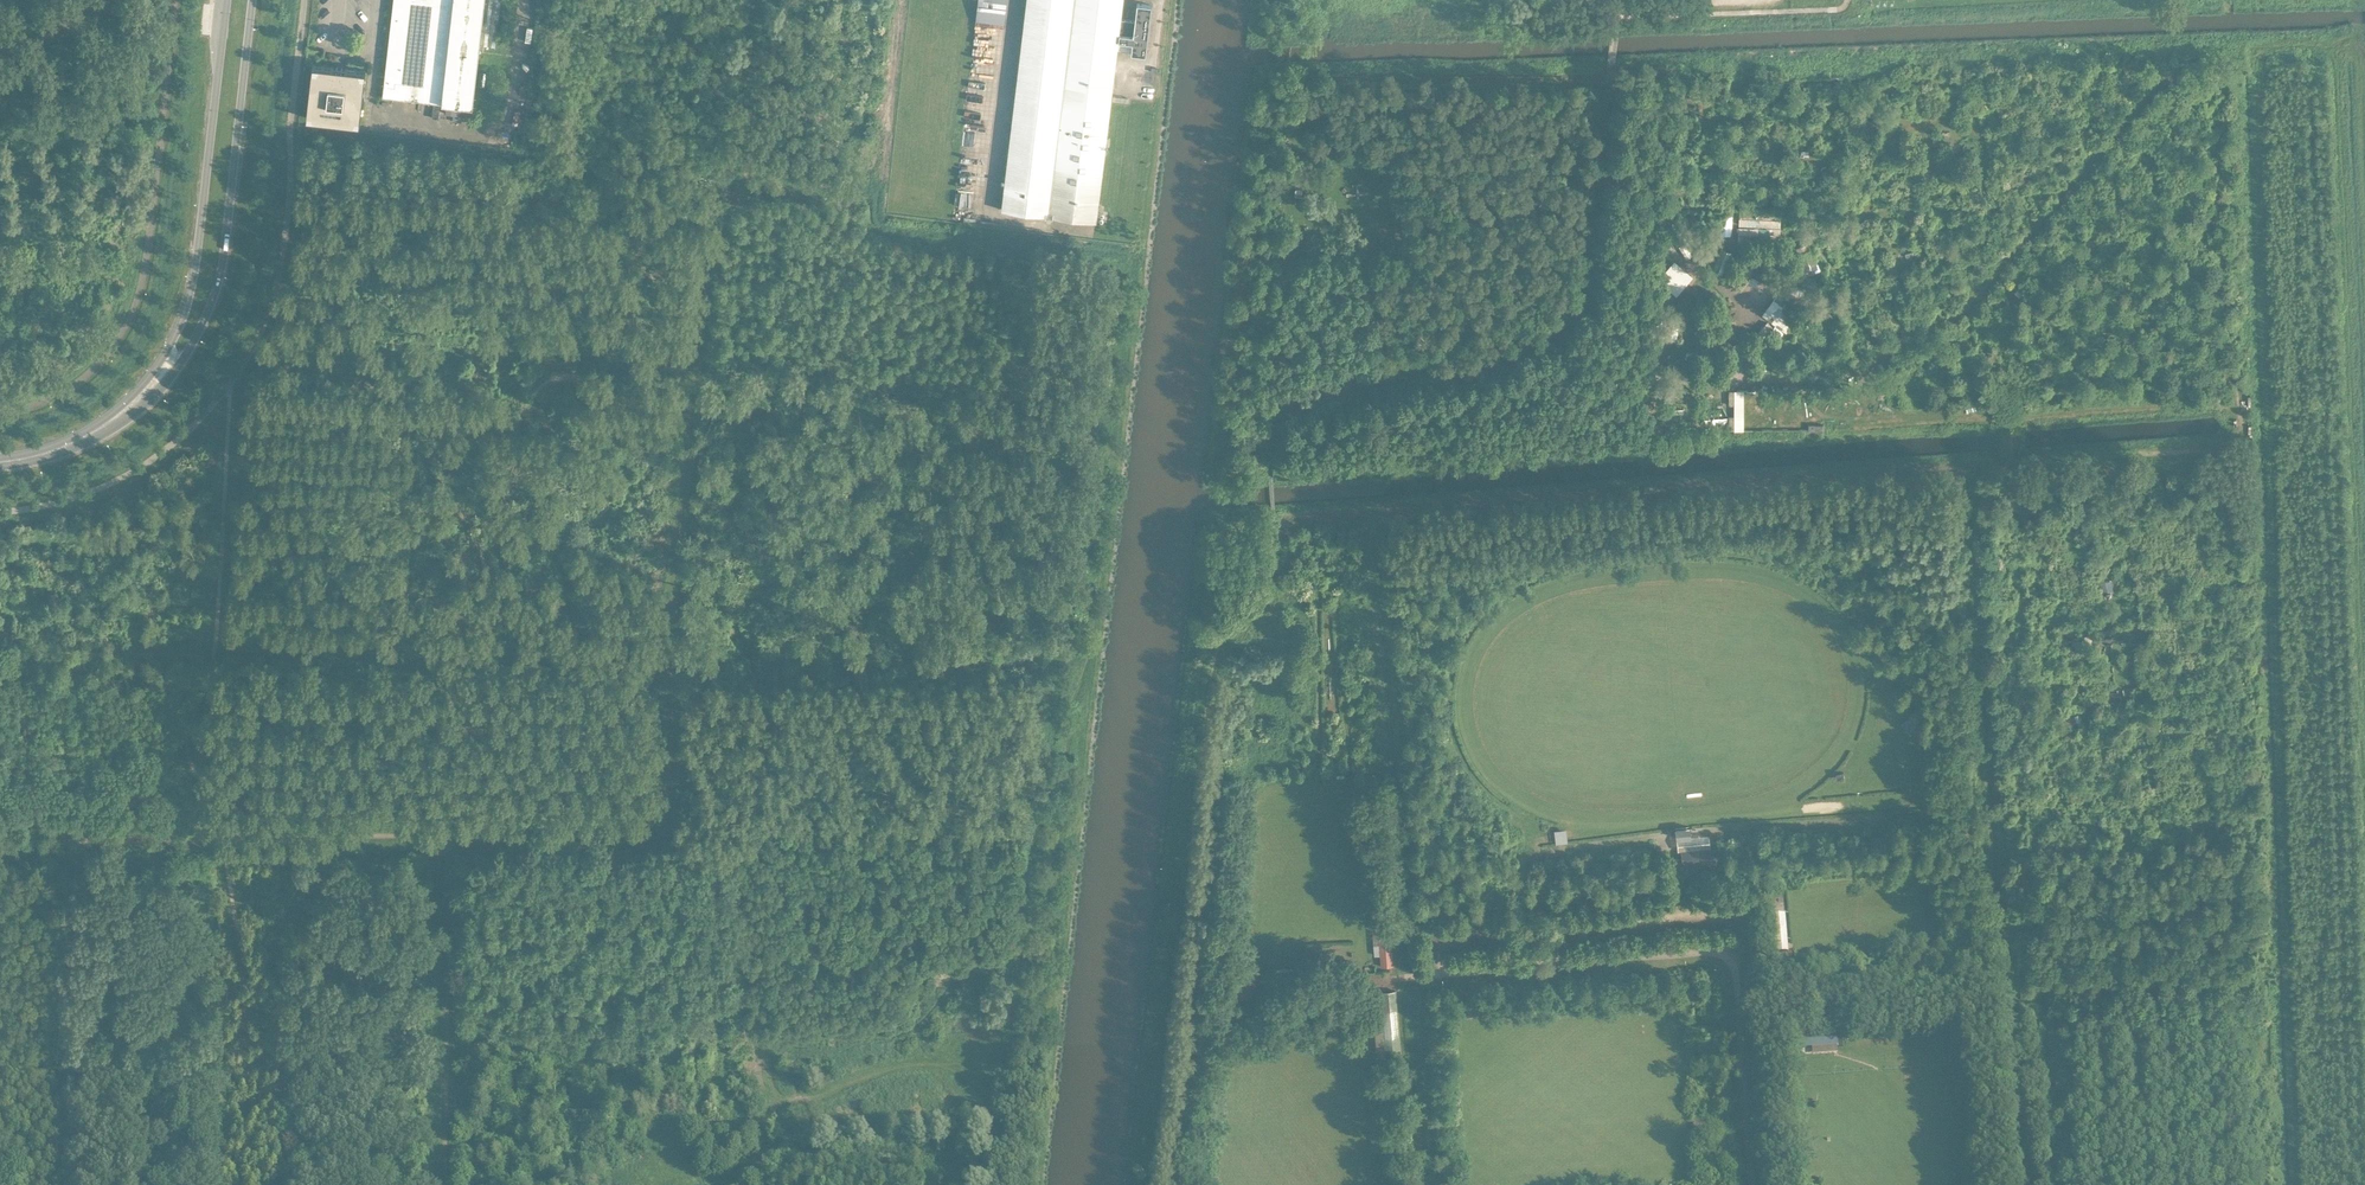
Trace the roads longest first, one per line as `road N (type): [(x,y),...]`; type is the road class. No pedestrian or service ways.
road 1 (unclassified): [(1753,1184),(1730,953),(1443,978),(1433,966),(1433,945),(1442,938),(1727,918)]
road 2 (secondary): [(0,472),(53,462),(117,432),(170,385),(195,346),(220,285),(255,0)]
road 3 (secondary): [(229,0),(183,327),(161,368),(96,430),(0,462)]
road 4 (track): [(1737,1006),(1980,987)]

